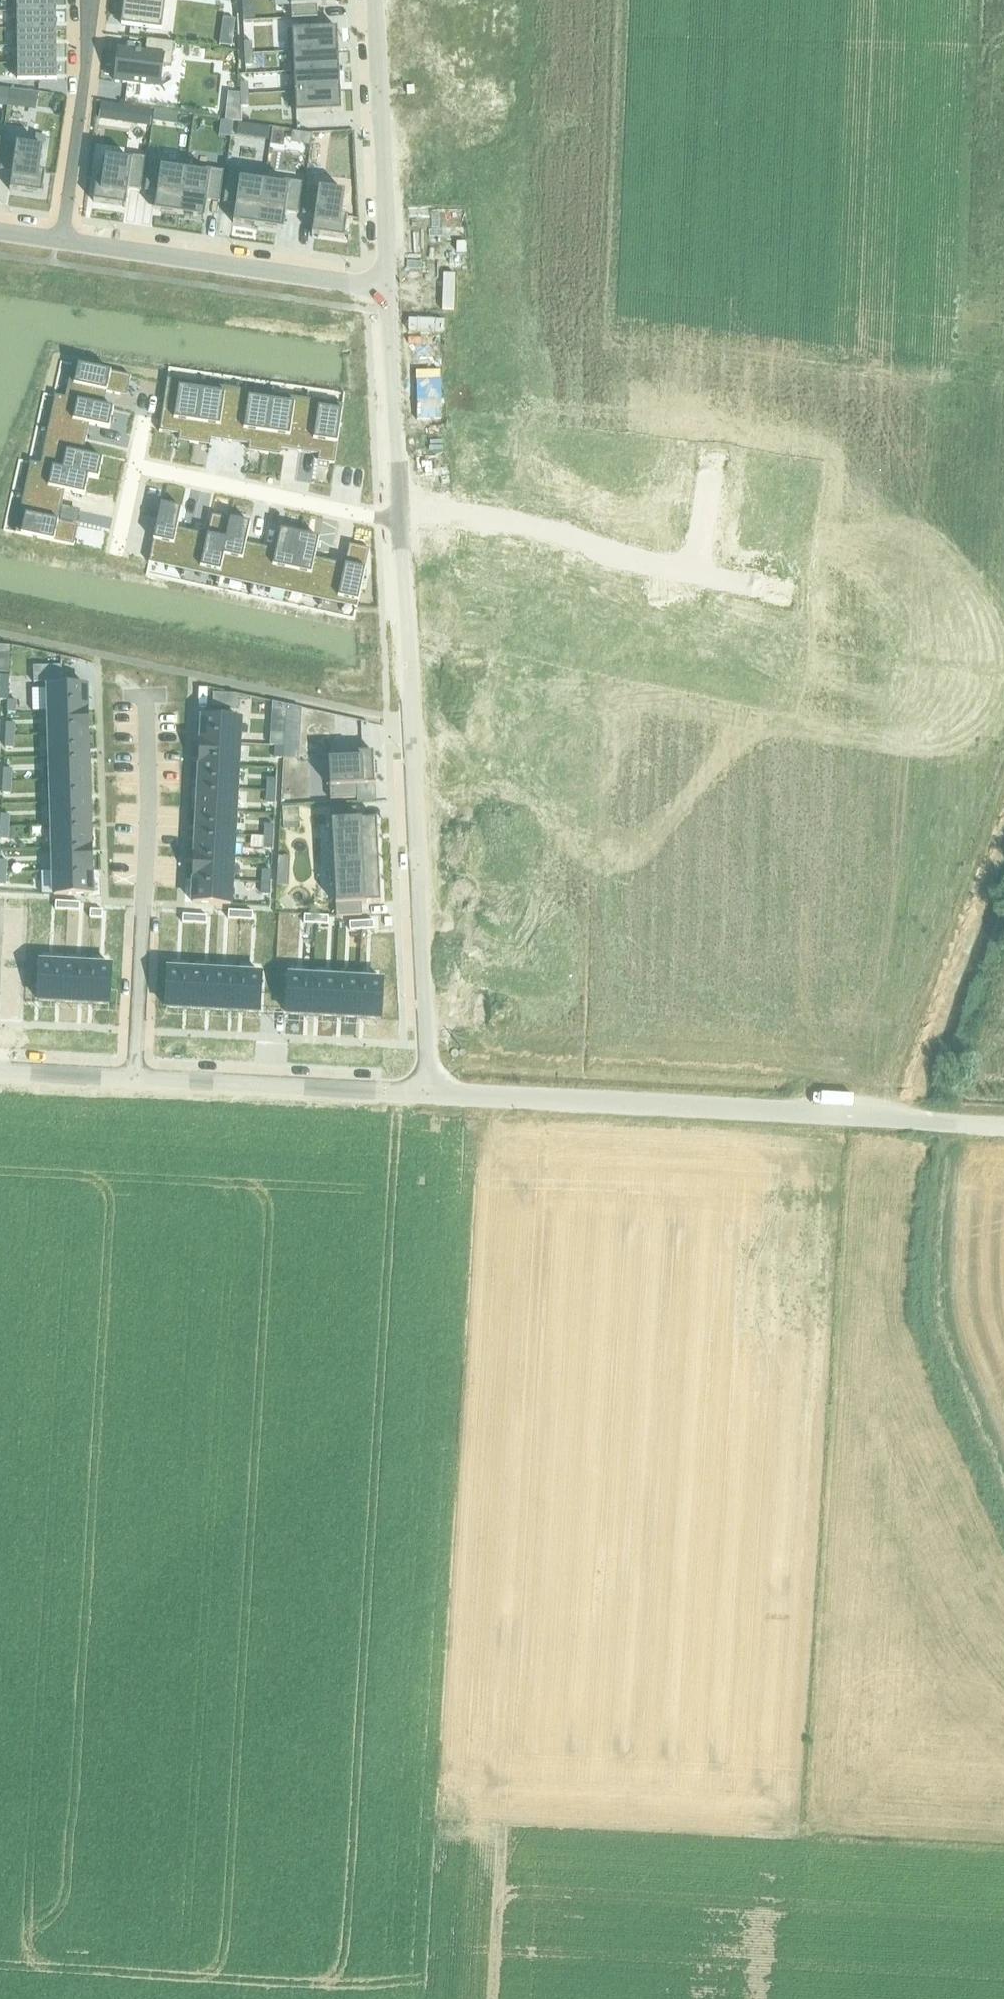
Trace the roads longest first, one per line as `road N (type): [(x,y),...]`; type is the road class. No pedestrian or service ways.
road 1 (unclassified): [(423,1090),(1003,1122)]
road 2 (residential): [(395,522),(423,1090)]
road 3 (residential): [(143,692),(136,1075)]
road 4 (residential): [(66,241),(380,286)]
road 5 (residential): [(693,574),(604,555),(557,532),(394,508)]
road 6 (residential): [(136,1075),(423,1090)]
road 7 (residential): [(368,0),(380,286)]
road 8 (residential): [(135,467),(395,522)]
road 9 (residential): [(66,241),(90,0)]
road 10 (residential): [(380,286),(394,508)]
road 11 (residential): [(0,1068),(136,1075)]

